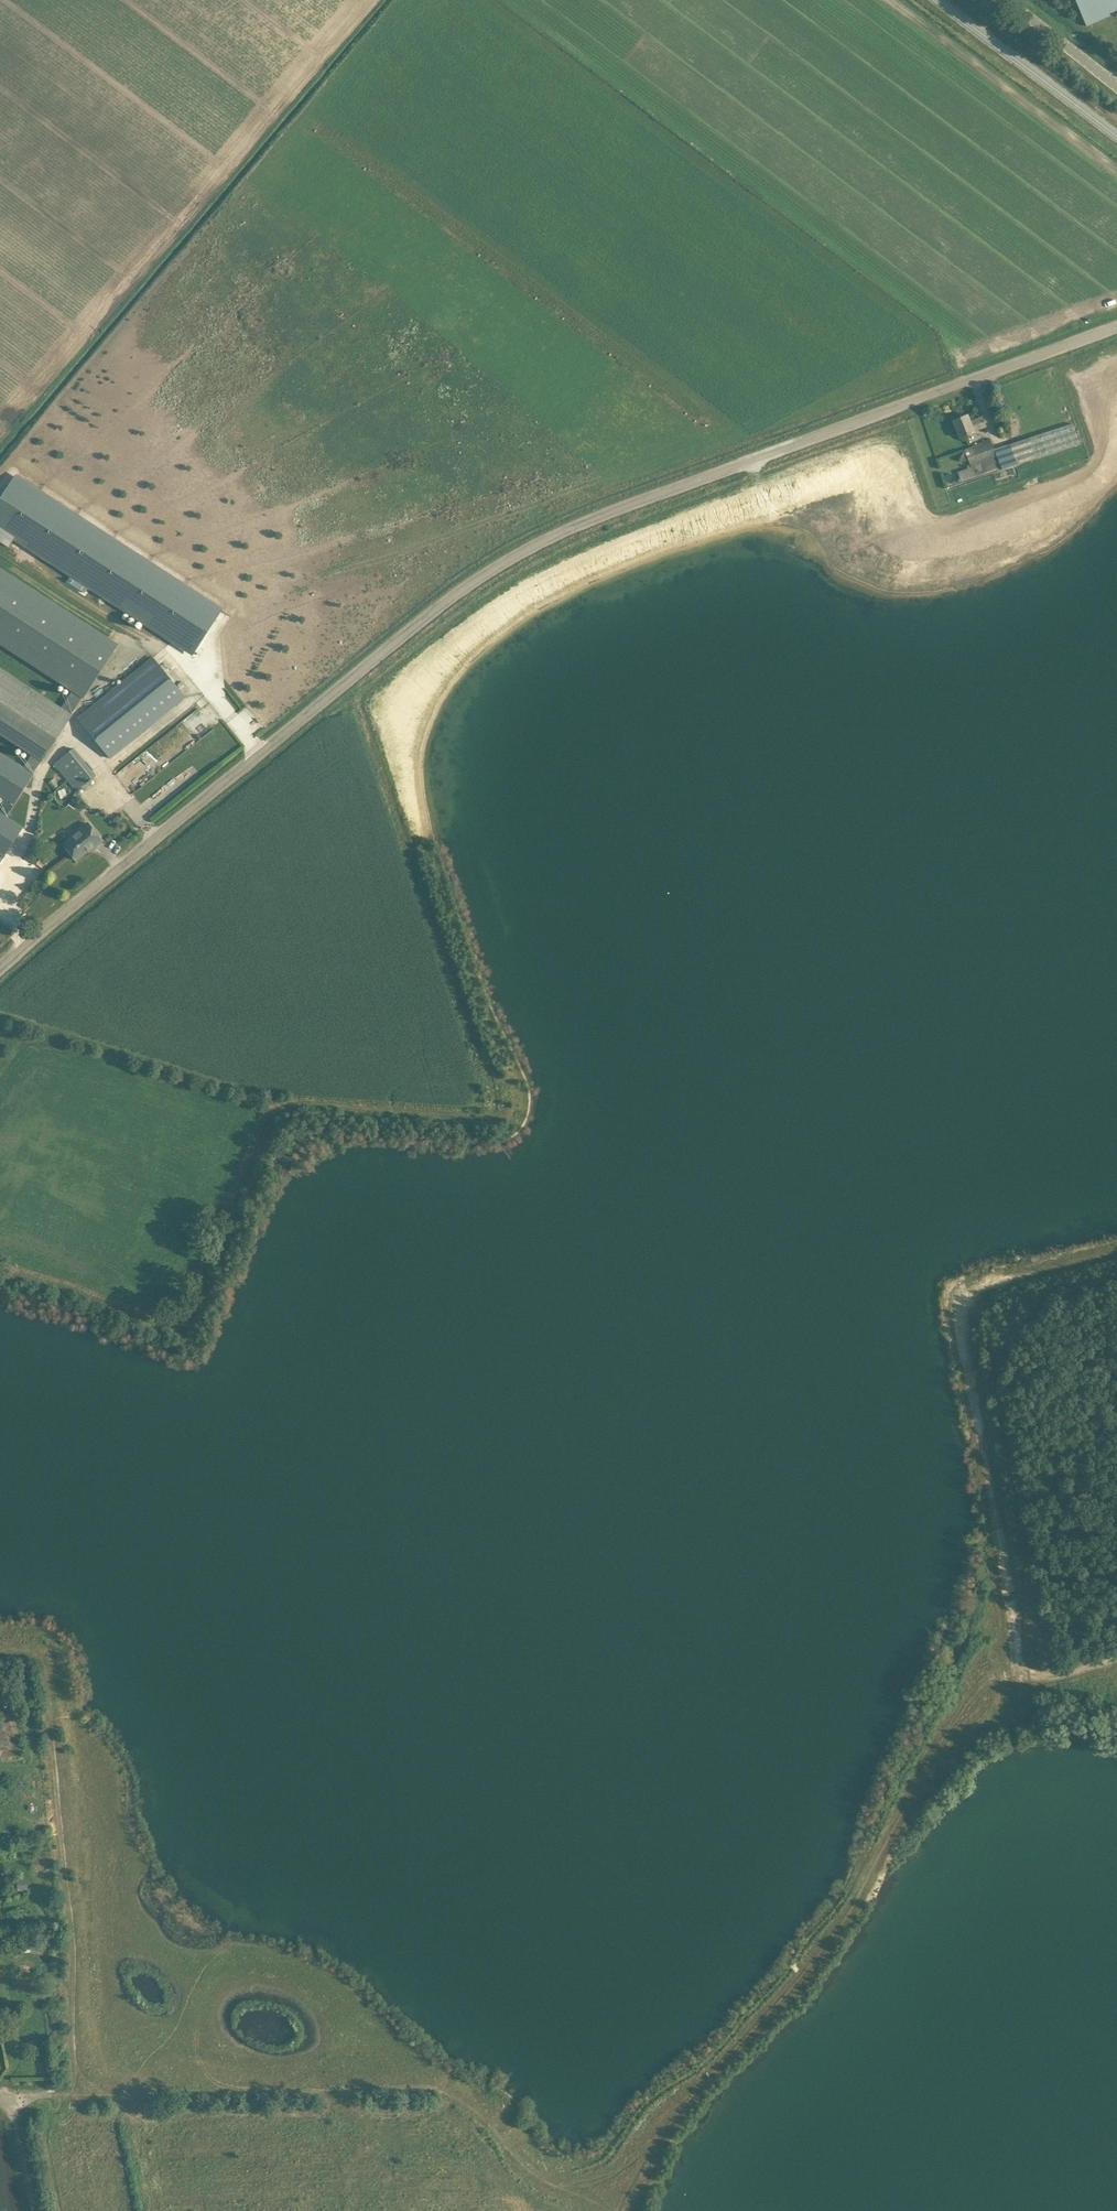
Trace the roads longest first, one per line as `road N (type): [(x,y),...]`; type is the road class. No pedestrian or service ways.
road 1 (unclassified): [(0,968),(364,668),(514,556),(591,519),(1116,326)]
road 2 (unclassified): [(1116,87),(1003,0)]
road 3 (unclassified): [(34,2210),(10,2095),(0,2095)]

